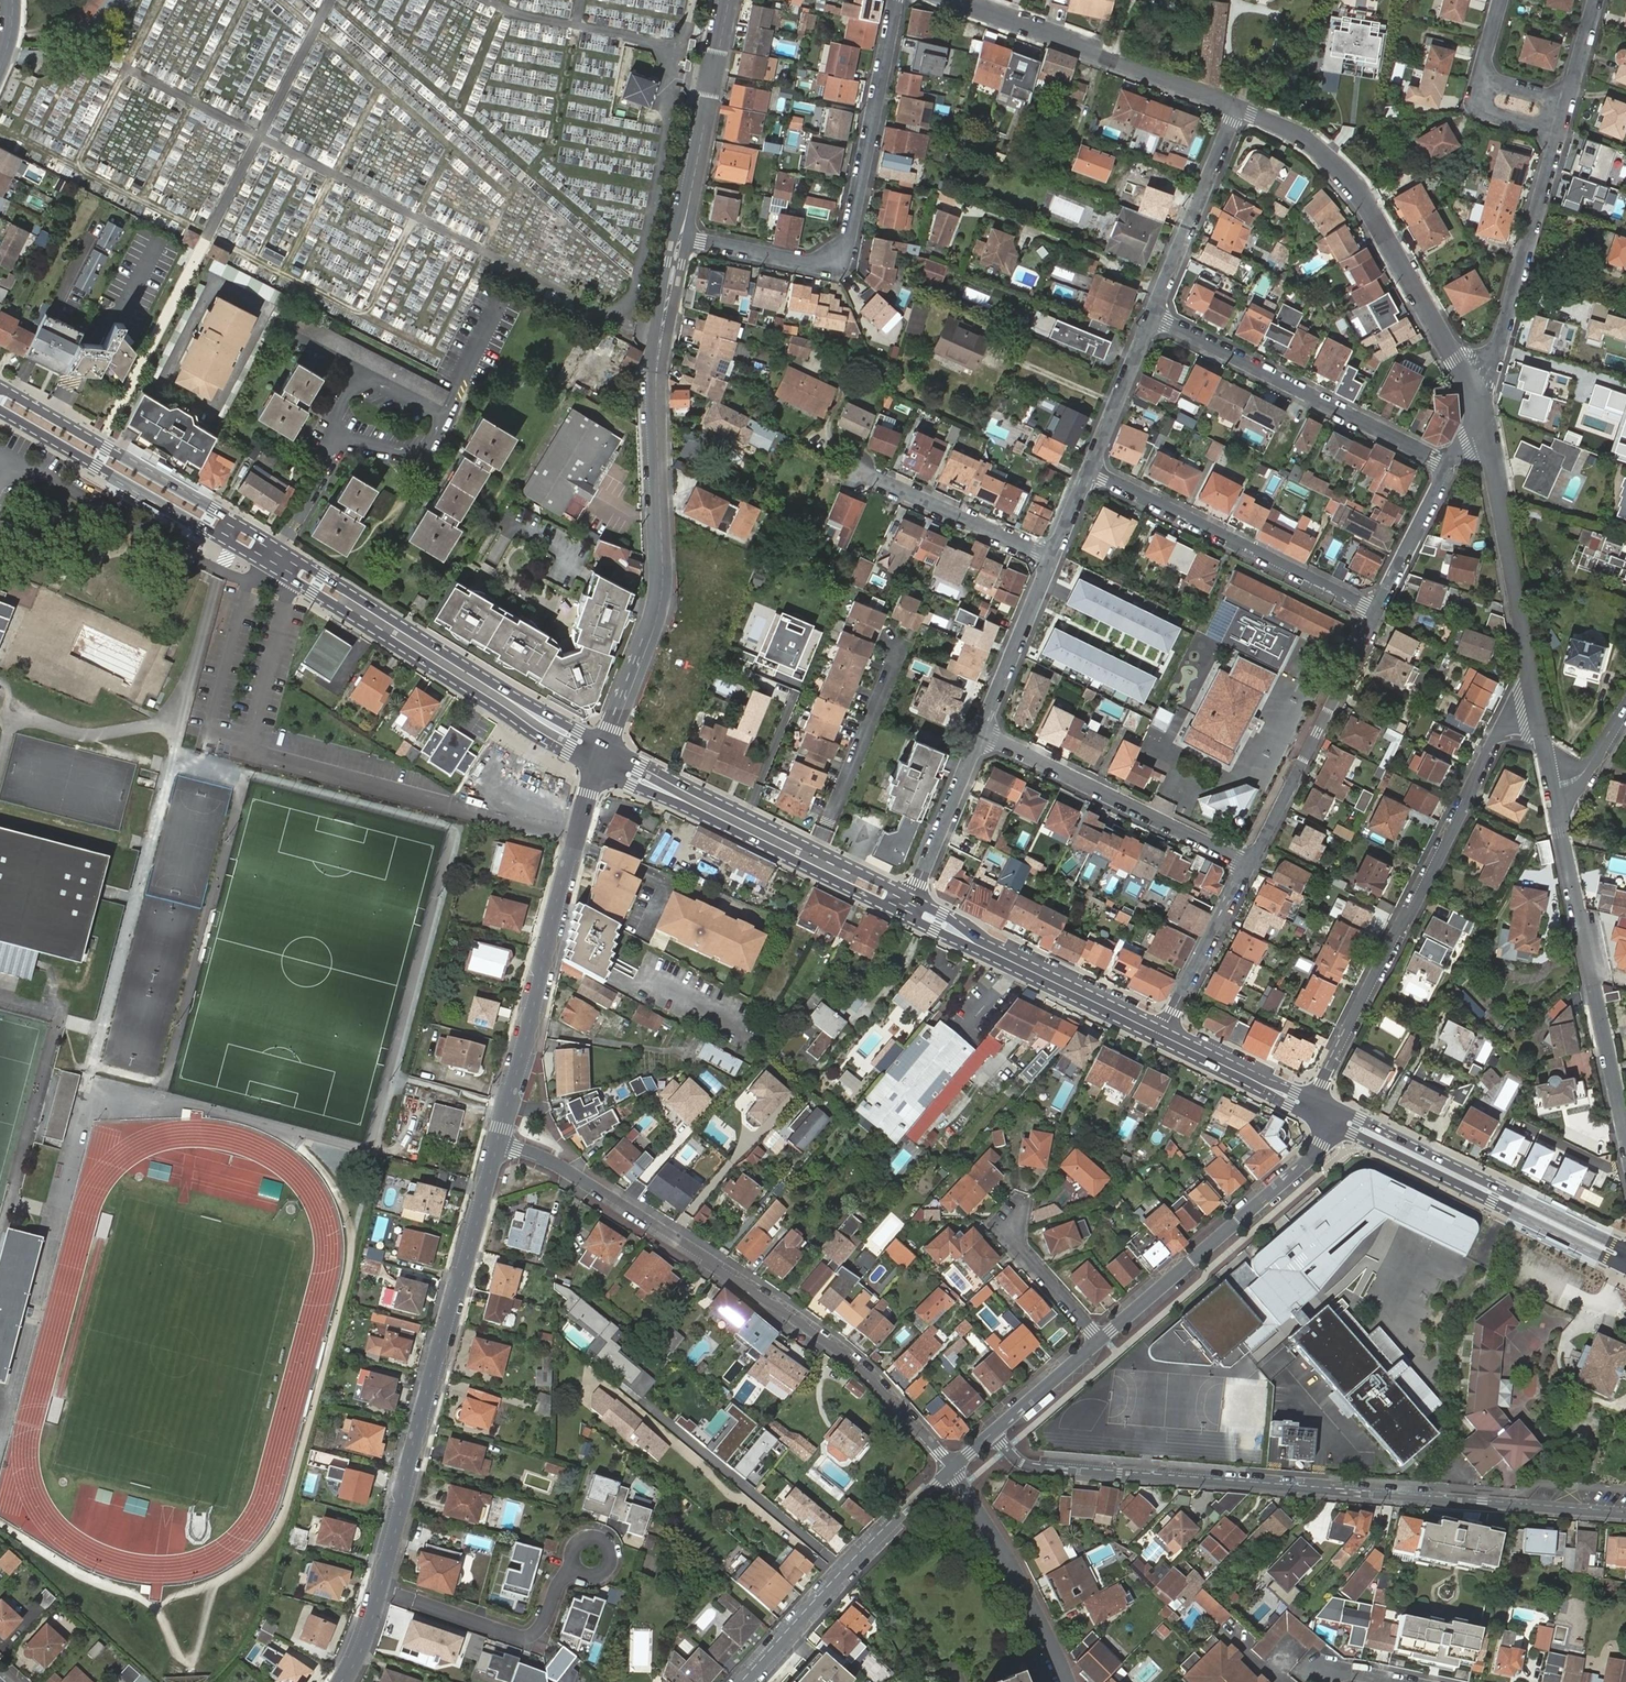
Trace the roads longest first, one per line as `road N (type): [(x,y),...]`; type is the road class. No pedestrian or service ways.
road 1 (secondary): [(0,399),(605,755)]
road 2 (residential): [(993,1433),(1022,1463),(1039,1469),(1625,1515)]
road 3 (residential): [(955,1468),(876,1381),(755,1289),(571,1171),(498,1142)]
road 4 (residential): [(681,236),(658,350),(663,588),(605,755)]
road 5 (residential): [(498,1142),(378,1588)]
road 6 (residential): [(1535,707),(1497,739),(1312,1107)]
road 7 (residential): [(681,236),(815,262),(852,237),(899,0)]
road 8 (residential): [(605,755),(569,857),(498,1142)]
road 9 (residential): [(1469,383),(1356,188),(1312,144),(1237,106)]
road 10 (residential): [(1625,1138),(1549,786)]
road 11 (secondary): [(605,755),(910,911)]
road 12 (residential): [(1447,464),(1152,315)]
road 13 (residential): [(1336,1119),(1323,1146),(1100,1340)]
road 14 (residential): [(1378,614),(1090,469)]
road 15 (secondary): [(1336,1119),(1625,1260)]
road 16 (residential): [(1248,866),(981,732)]
road 17 (residential): [(1237,106),(958,0)]
road 18 (residential): [(748,1681),(955,1468)]
road 19 (residential): [(1378,614),(1248,866)]
road 20 (secondary): [(910,911),(1161,1033)]
road 21 (residential): [(1535,707),(1486,434)]
road 22 (residential): [(1469,383),(1493,360),(1507,326),(1560,132)]
road 23 (residential): [(378,1588),(524,1638),(544,1622),(577,1566)]
road 24 (residential): [(955,1468),(1067,1681)]
road 25 (residential): [(728,0),(681,236)]
road 26 (residential): [(1237,106),(1152,315)]
road 27 (residential): [(1053,559),(857,472)]
road 28 (residential): [(981,732),(910,911)]
road 29 (residential): [(1248,866),(1161,1033)]
road 30 (residential): [(1053,559),(981,732)]
road 31 (secondary): [(1161,1033),(1312,1107)]
road 32 (residential): [(1152,315),(1090,469)]
road 33 (residential): [(1447,464),(1378,614)]
road 34 (residential): [(1100,1340),(1013,1236),(1016,1220)]
road 35 (residential): [(1100,1340),(993,1433)]

